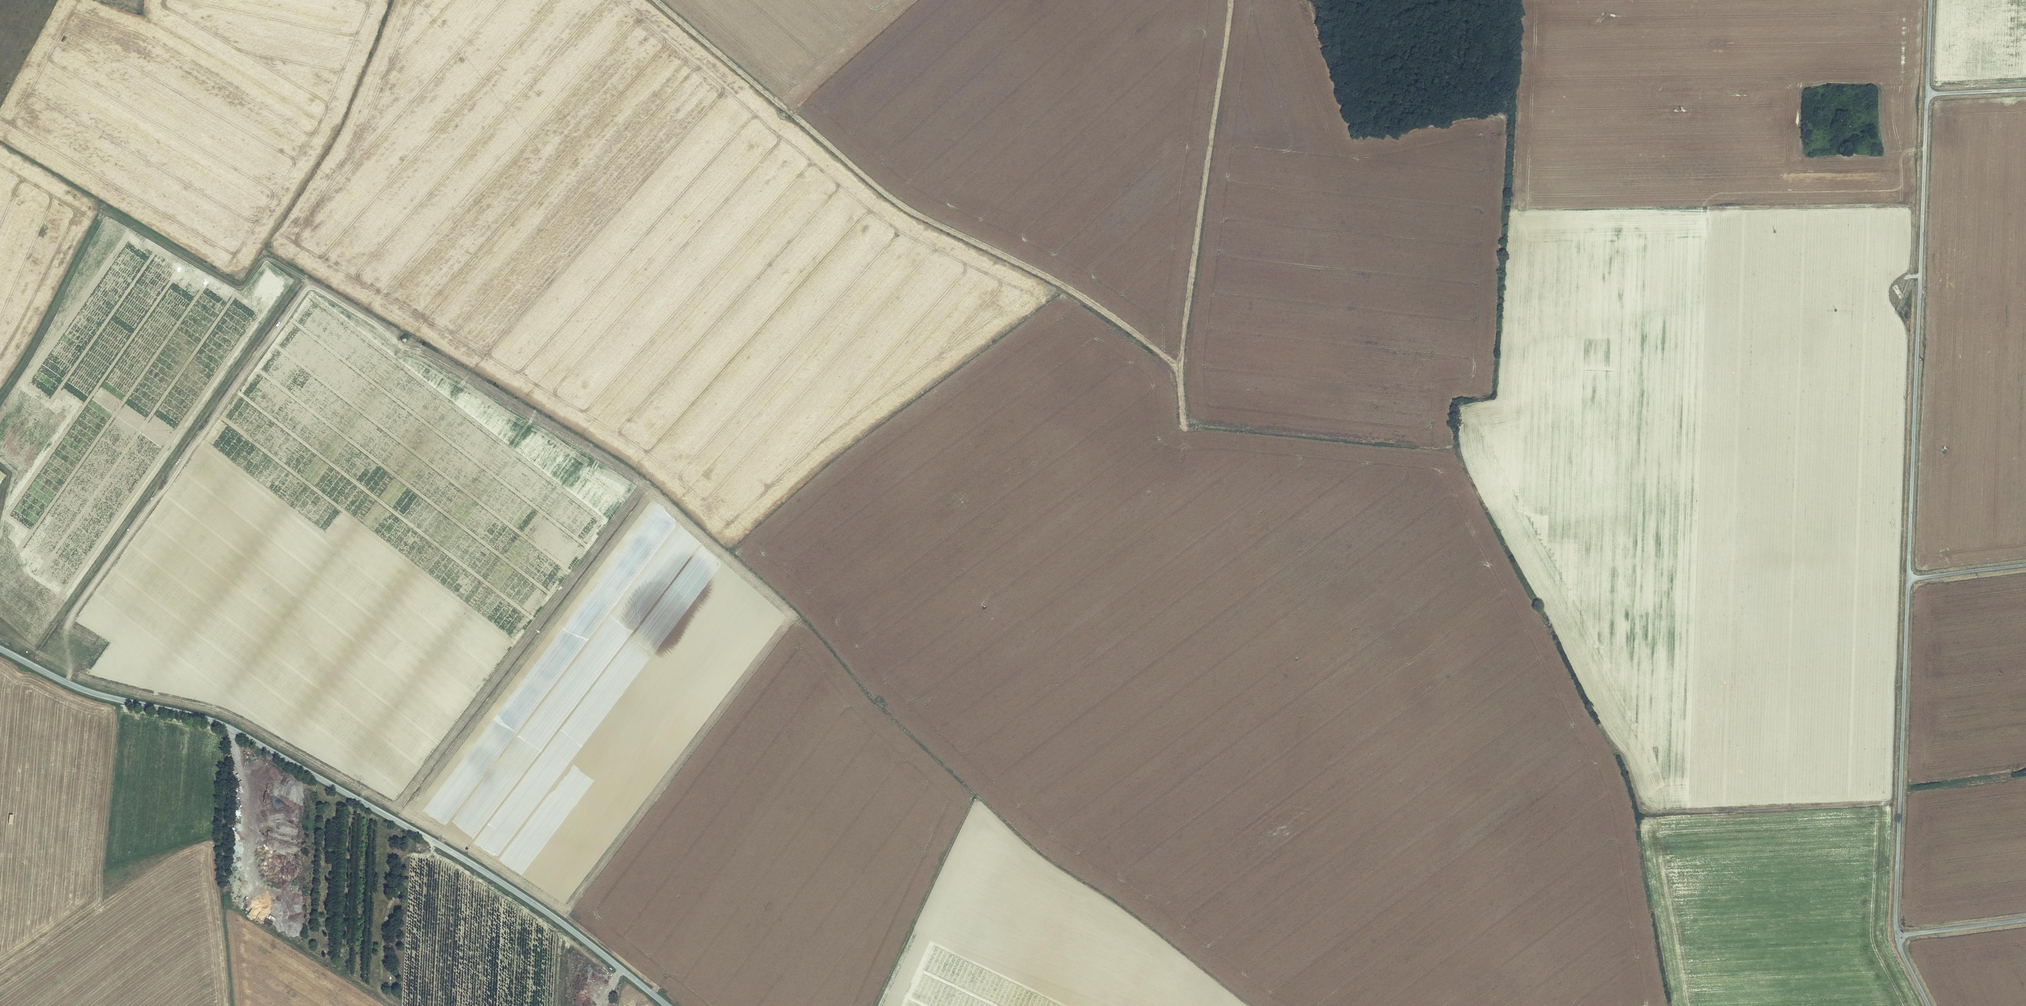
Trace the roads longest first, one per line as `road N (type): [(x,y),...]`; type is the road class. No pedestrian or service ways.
road 1 (tertiary): [(0,650),(80,689),(233,730),(501,883),(667,1005)]
road 2 (unclassified): [(1908,579),(1928,94)]
road 3 (track): [(1186,435),(1182,324),(1231,0)]
road 4 (unclassified): [(1898,936),(1908,579)]
road 5 (unclassified): [(2025,920),(1898,936)]

